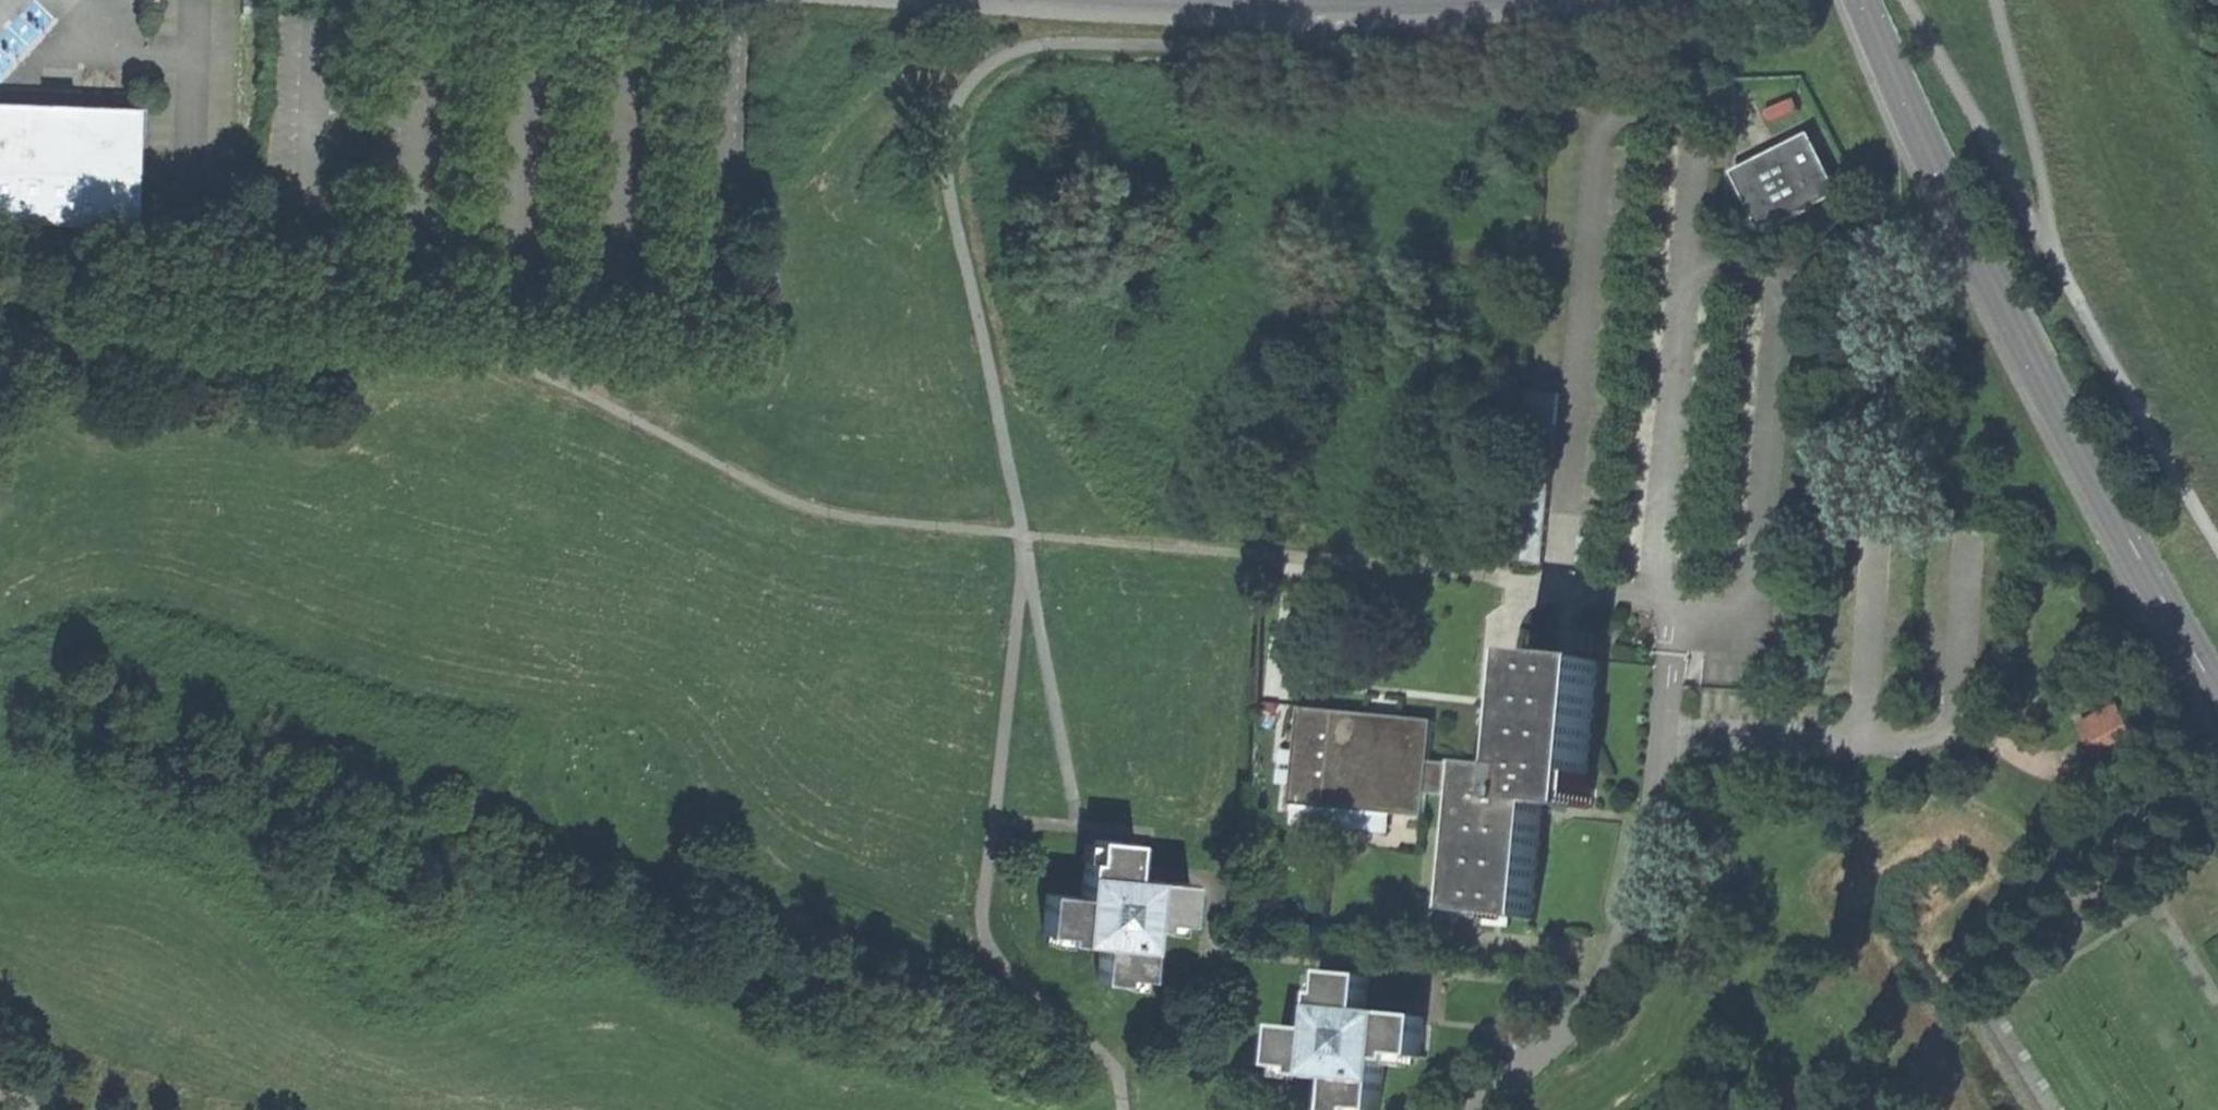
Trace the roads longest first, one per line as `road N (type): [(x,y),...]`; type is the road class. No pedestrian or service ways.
road 1 (primary): [(2217,678),(2081,441),(1873,0)]
road 2 (unclassified): [(1670,746),(1646,876),(1618,959),(1574,1020),(1476,1109)]
road 3 (trunk): [(1288,0),(1436,0)]

